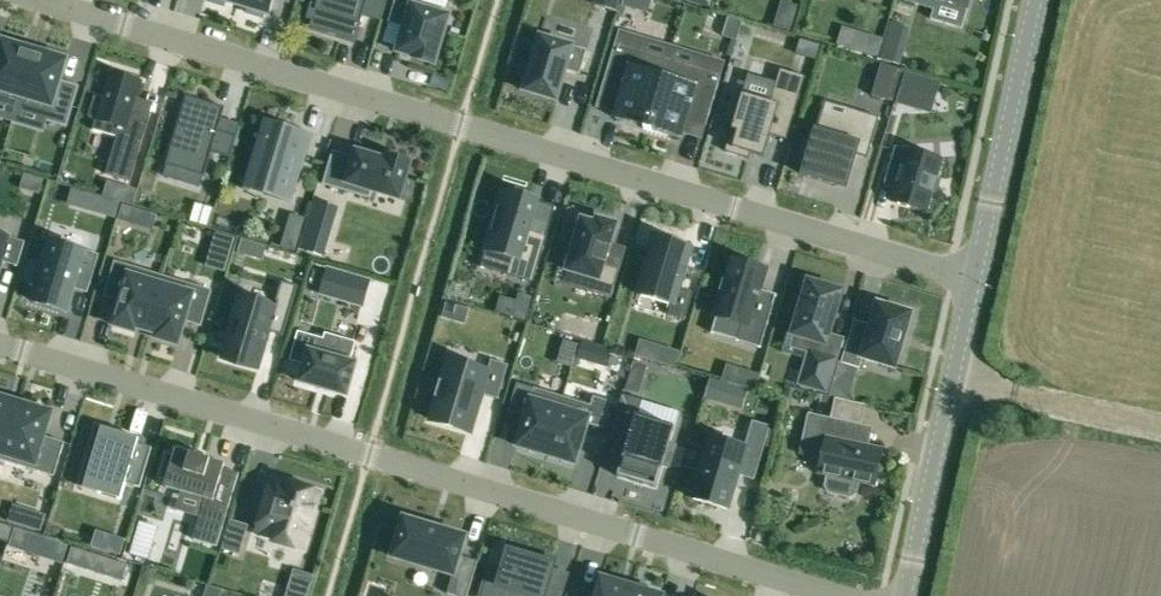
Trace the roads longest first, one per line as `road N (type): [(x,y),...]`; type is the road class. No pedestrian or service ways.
road 1 (residential): [(45,0),(977,277)]
road 2 (residential): [(0,344),(841,595)]
road 3 (residential): [(908,595),(977,277)]
road 4 (residential): [(977,277),(1036,0)]

